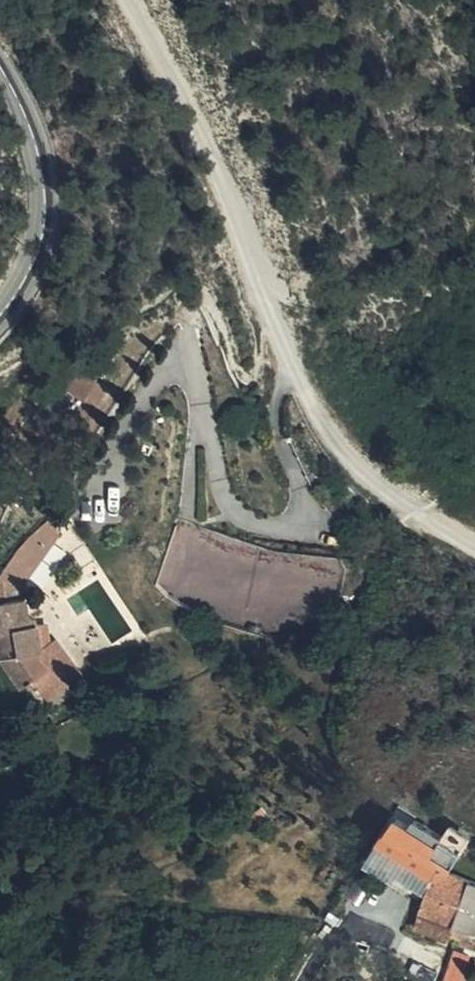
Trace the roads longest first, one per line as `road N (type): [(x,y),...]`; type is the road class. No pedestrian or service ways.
road 1 (track): [(116,0),(258,266),(281,361)]
road 2 (track): [(281,361),(350,461),(404,511),(474,555)]
road 3 (tertiary): [(0,72),(31,128),(46,225),(29,274),(0,310)]

